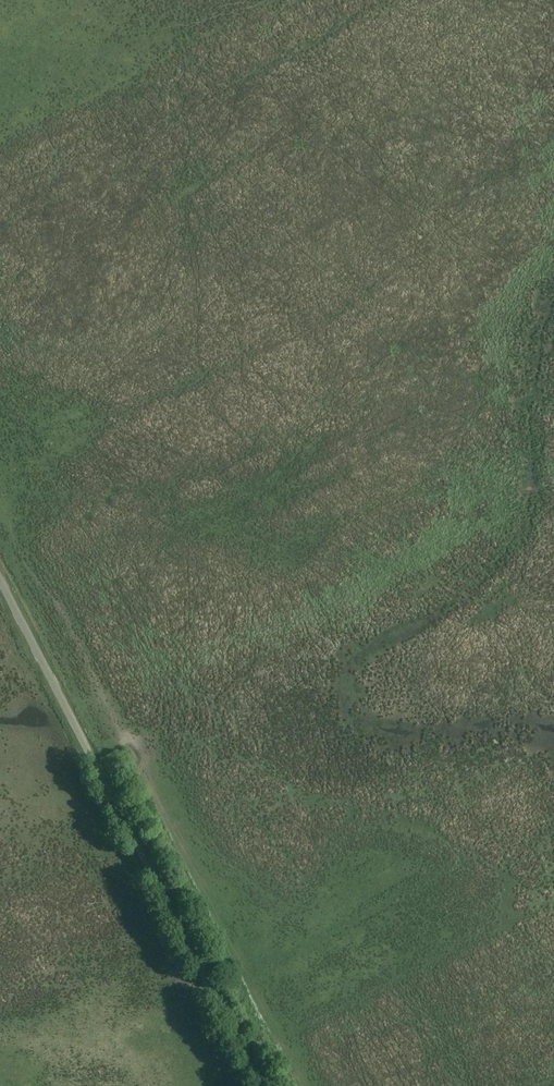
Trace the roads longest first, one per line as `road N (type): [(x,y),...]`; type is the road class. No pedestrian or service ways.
road 1 (unclassified): [(263,1085),(0,579)]

